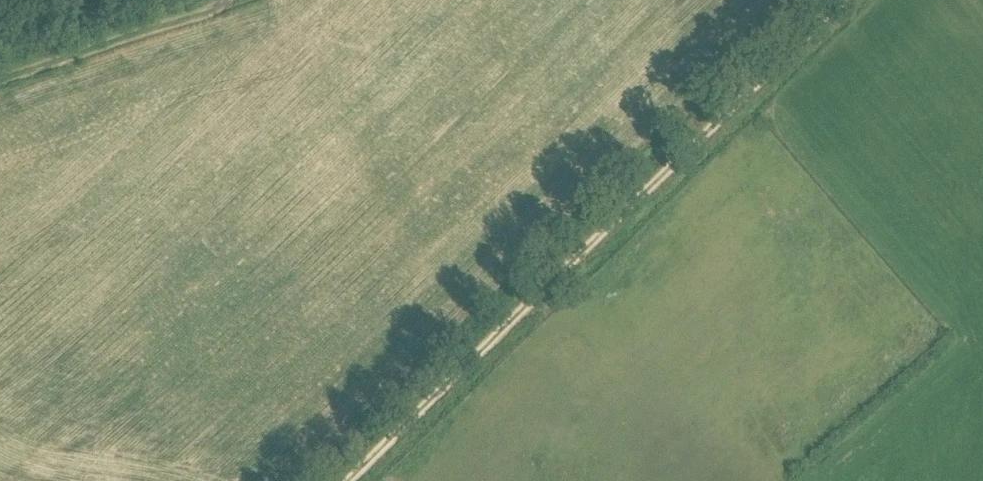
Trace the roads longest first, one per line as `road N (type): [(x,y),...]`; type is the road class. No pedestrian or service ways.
road 1 (track): [(827,0),(335,480)]

